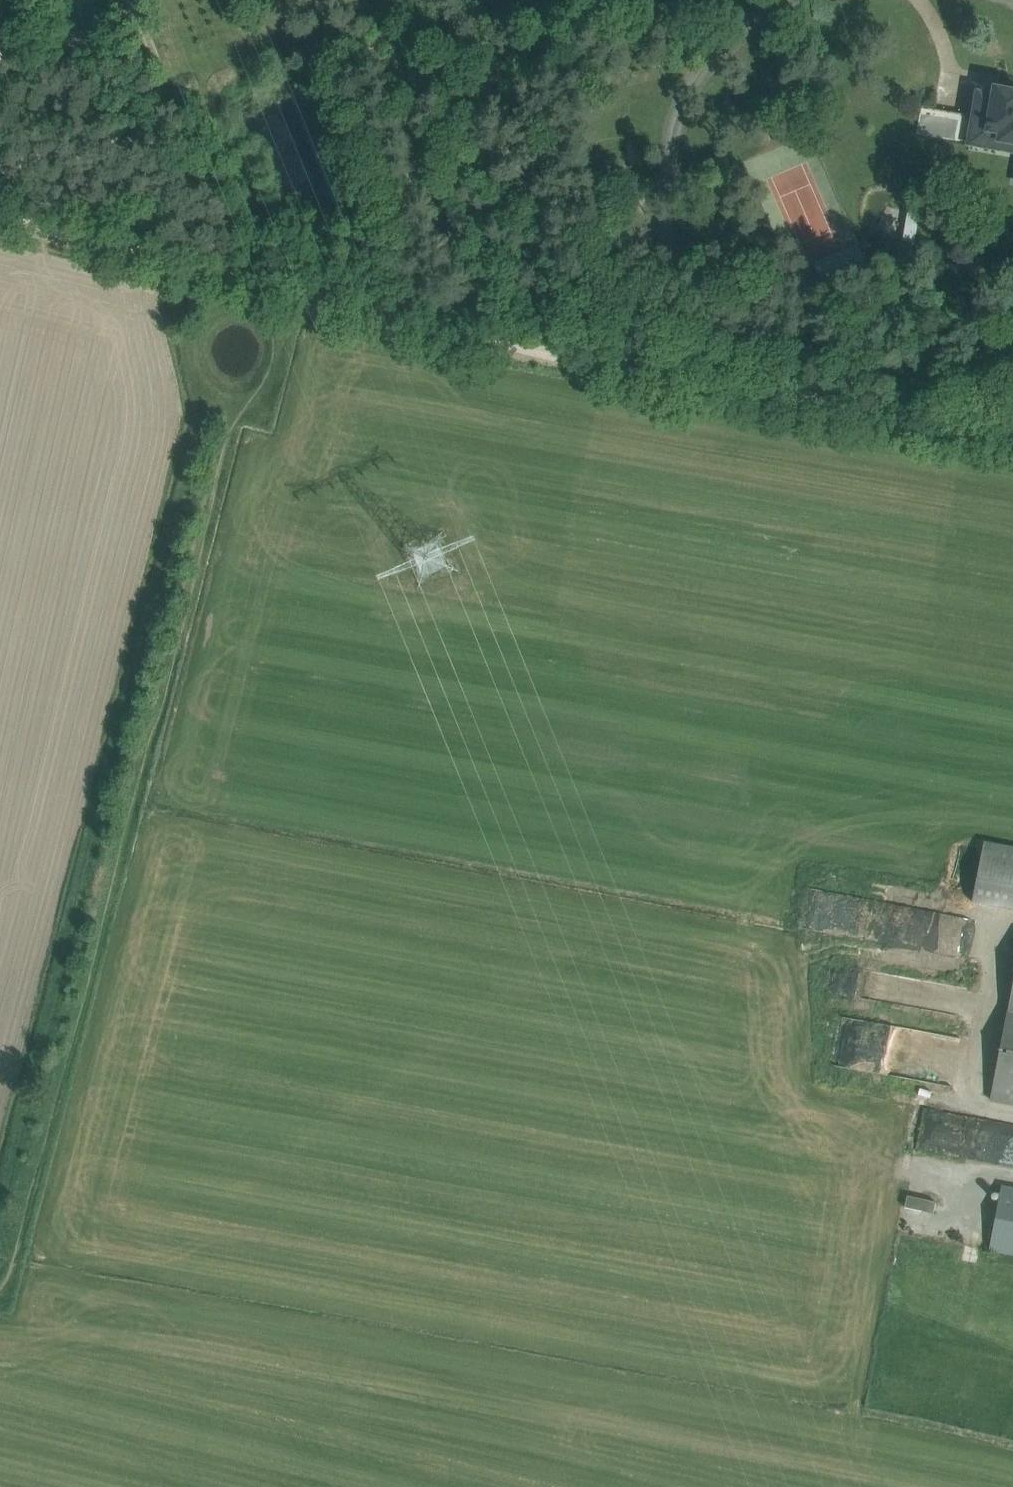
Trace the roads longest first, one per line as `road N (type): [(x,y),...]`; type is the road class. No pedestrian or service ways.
road 1 (track): [(291,293),(659,375),(1012,439)]
road 2 (track): [(0,219),(291,293)]

